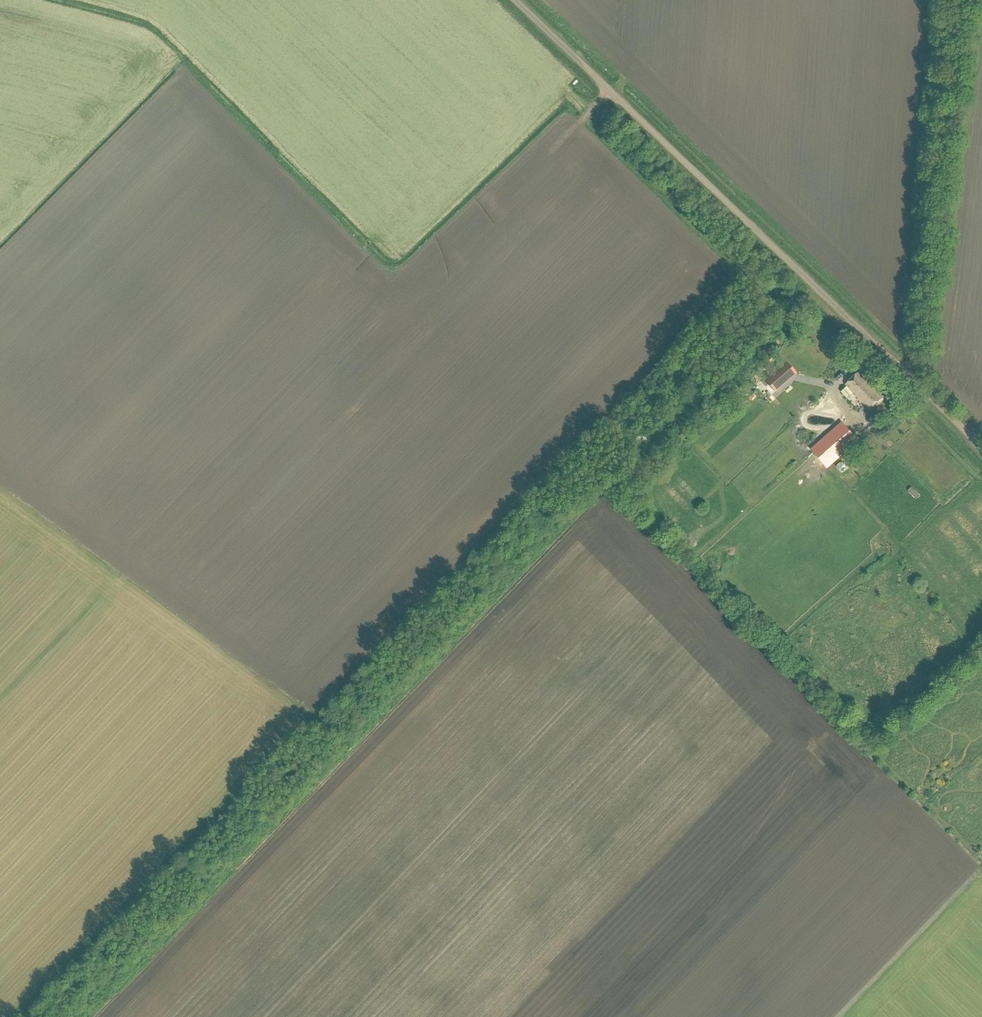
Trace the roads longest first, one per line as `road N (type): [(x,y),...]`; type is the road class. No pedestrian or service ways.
road 1 (unclassified): [(981,450),(514,0)]
road 2 (track): [(931,0),(906,375)]

